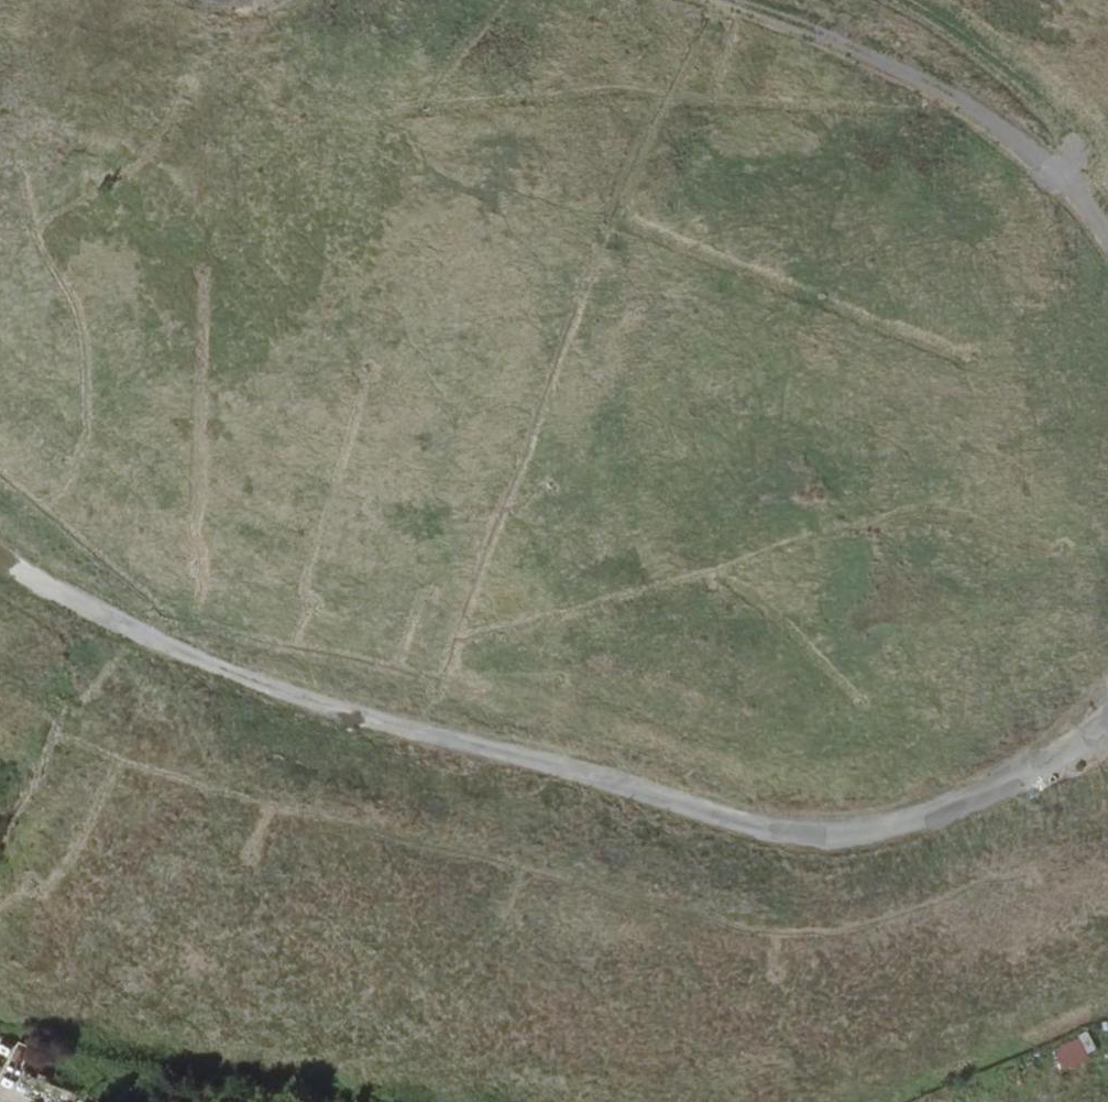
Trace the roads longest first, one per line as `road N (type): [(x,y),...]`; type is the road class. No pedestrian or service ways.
road 1 (track): [(901,0),(1015,74),(1076,148),(1063,173)]

